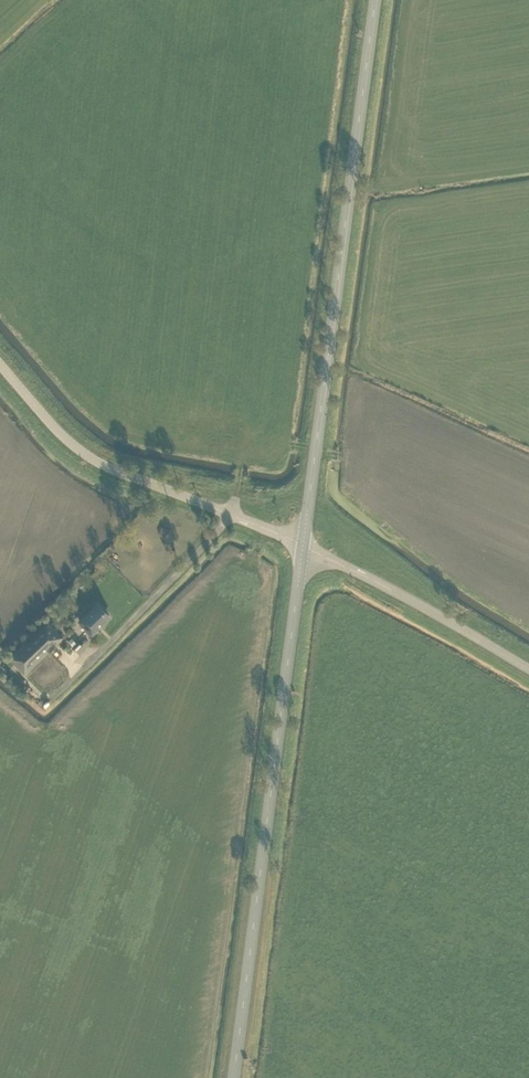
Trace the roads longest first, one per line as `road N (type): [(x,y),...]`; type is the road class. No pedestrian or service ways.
road 1 (secondary): [(303,542),(376,0)]
road 2 (secondary): [(235,1077),(303,542)]
road 3 (tertiary): [(303,542),(89,456),(0,363)]
road 4 (unclassified): [(528,668),(303,542)]

